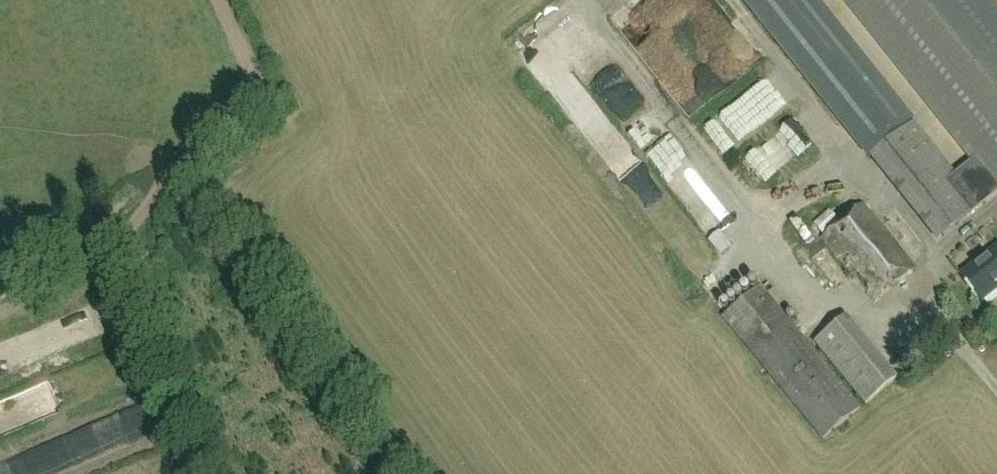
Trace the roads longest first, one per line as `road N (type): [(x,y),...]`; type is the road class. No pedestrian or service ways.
road 1 (track): [(220,0),(255,71),(258,115),(173,177),(96,260),(0,305)]

